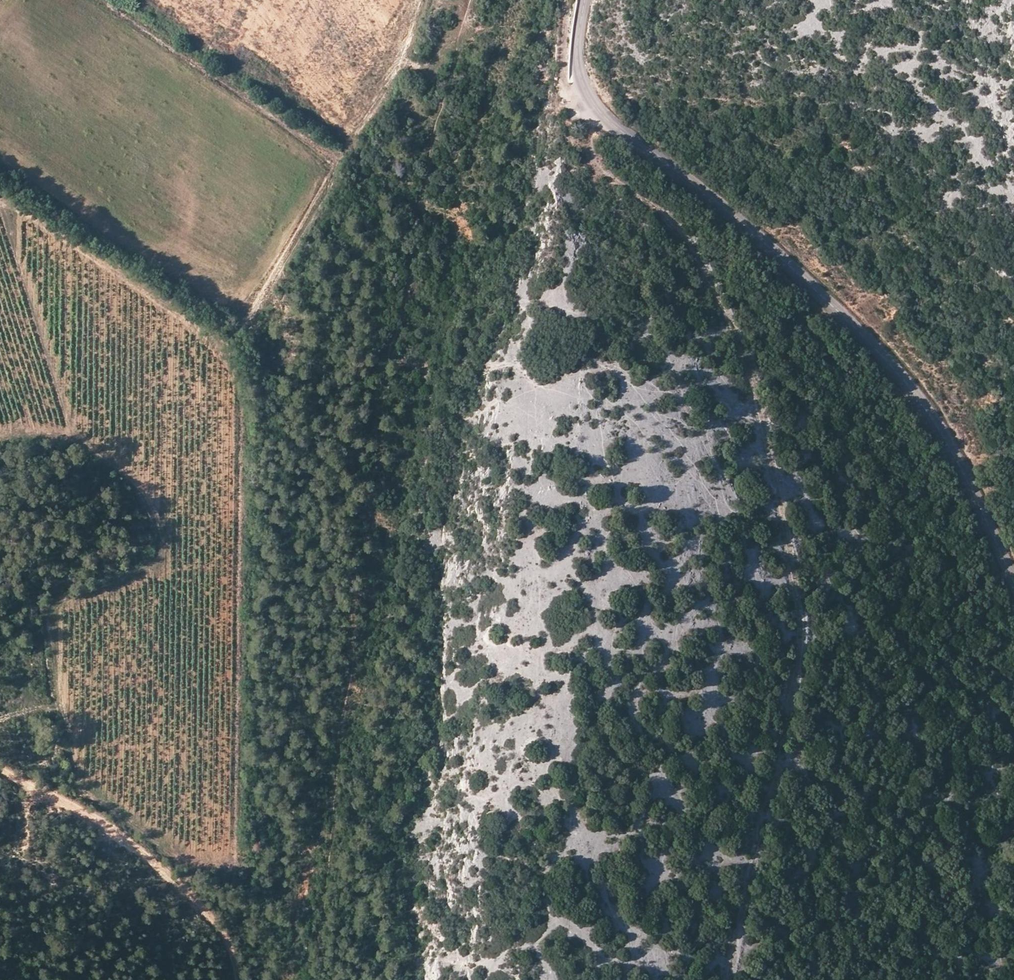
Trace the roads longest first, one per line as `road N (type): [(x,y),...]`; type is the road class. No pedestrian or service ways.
road 1 (tertiary): [(1013,580),(952,450),(871,343),(783,259),(593,101),(579,70),(586,0)]
road 2 (track): [(0,767),(100,819),(155,864),(225,941),(238,979)]

